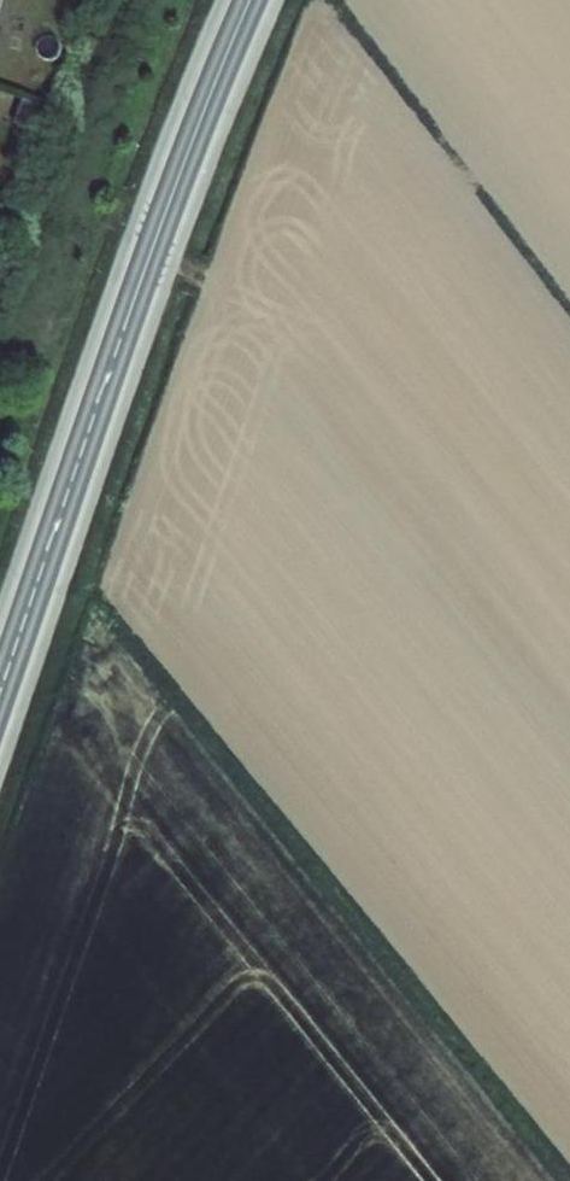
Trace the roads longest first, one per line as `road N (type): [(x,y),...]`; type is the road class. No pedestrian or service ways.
road 1 (primary): [(0,691),(174,187),(249,0)]

